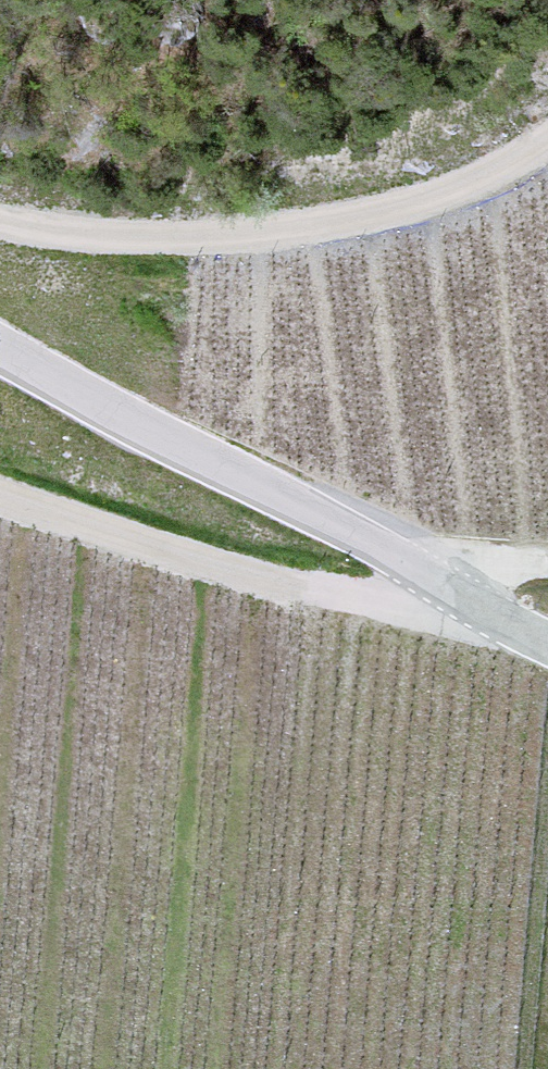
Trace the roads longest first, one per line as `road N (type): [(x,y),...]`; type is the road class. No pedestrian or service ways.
road 1 (unclassified): [(547,634),(422,572),(0,335)]
road 2 (track): [(0,192),(132,220),(396,210),(547,135)]
road 3 (track): [(547,575),(422,572),(295,584),(0,492)]

